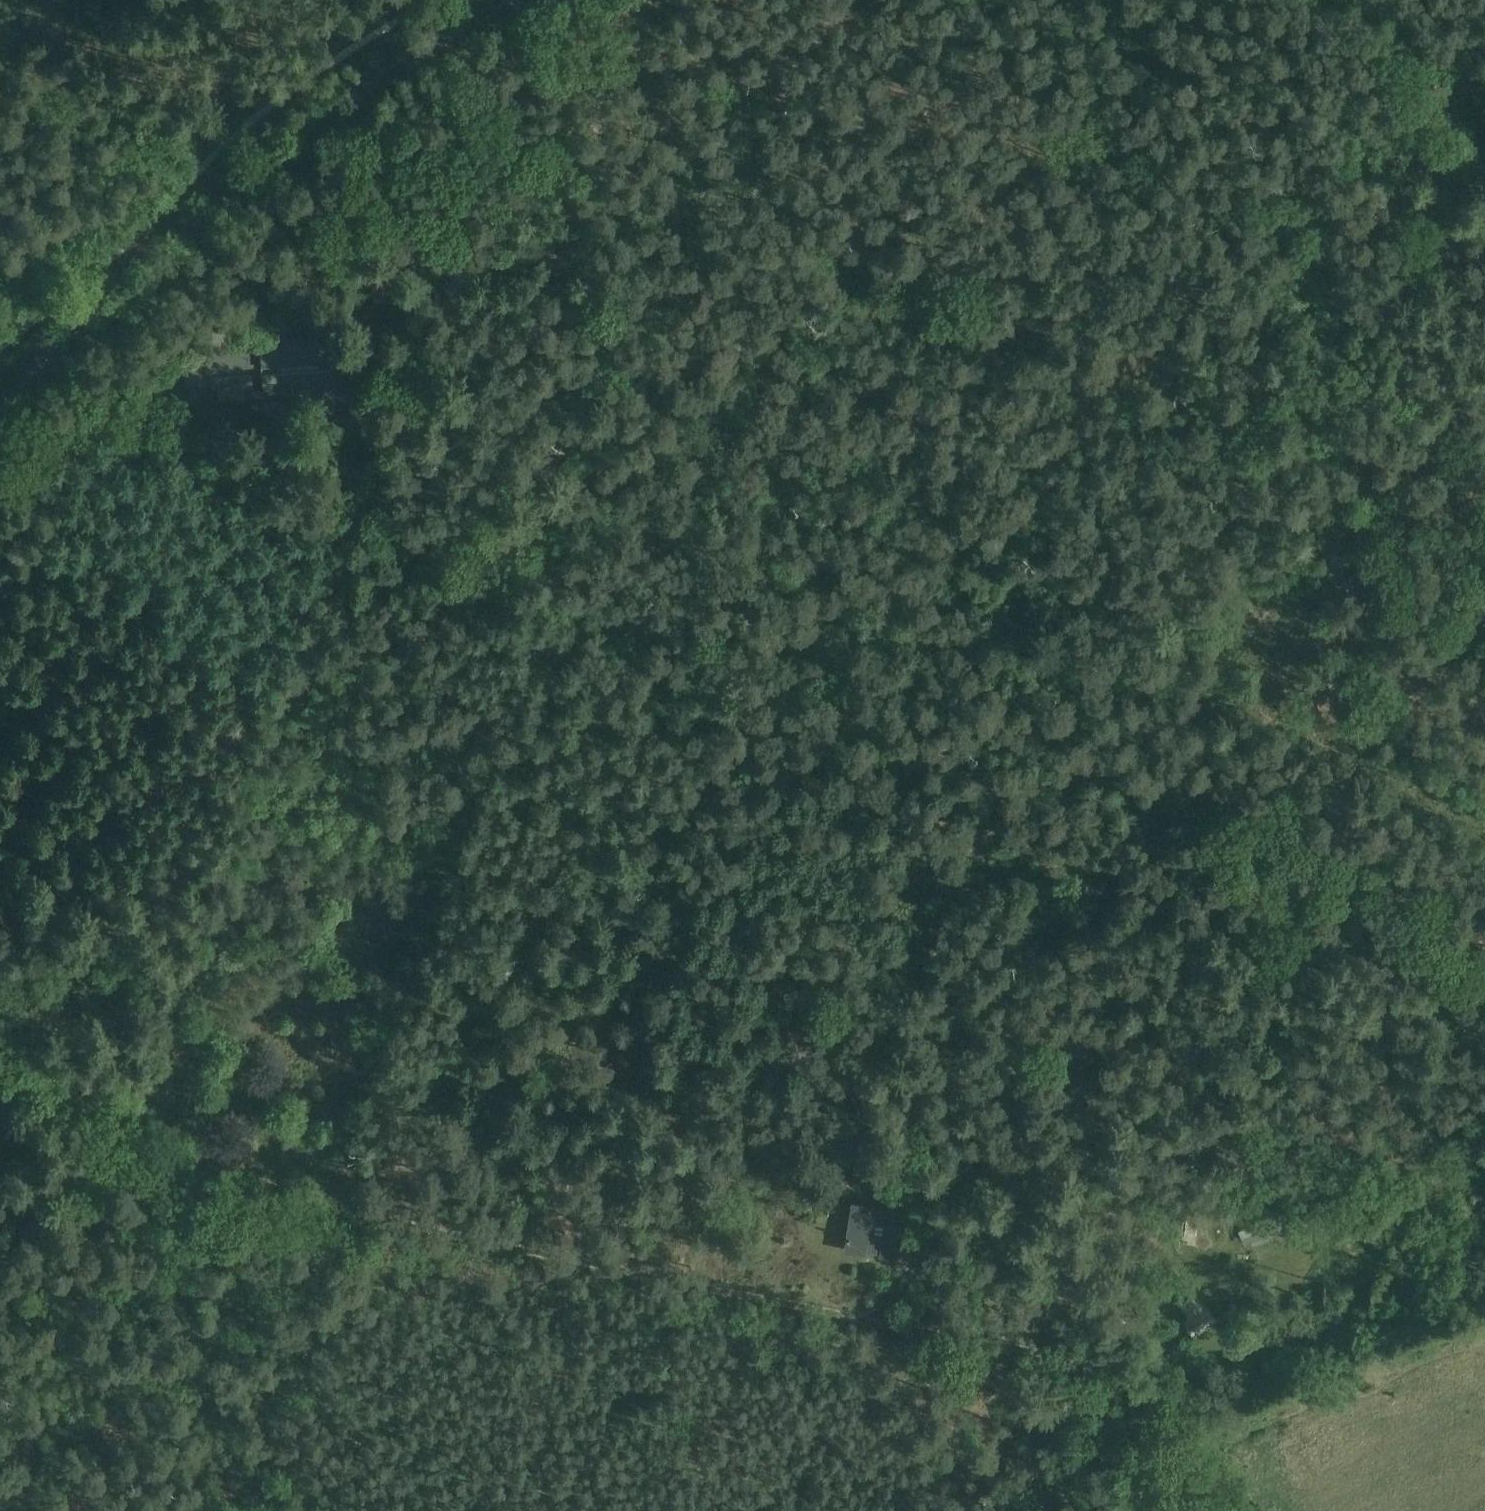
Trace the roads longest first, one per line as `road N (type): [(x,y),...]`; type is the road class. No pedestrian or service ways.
road 1 (track): [(0,1039),(146,1151),(233,1186),(879,1325),(1119,1362),(1225,1510)]
road 2 (tertiary): [(0,405),(285,145),(373,82),(515,0)]

